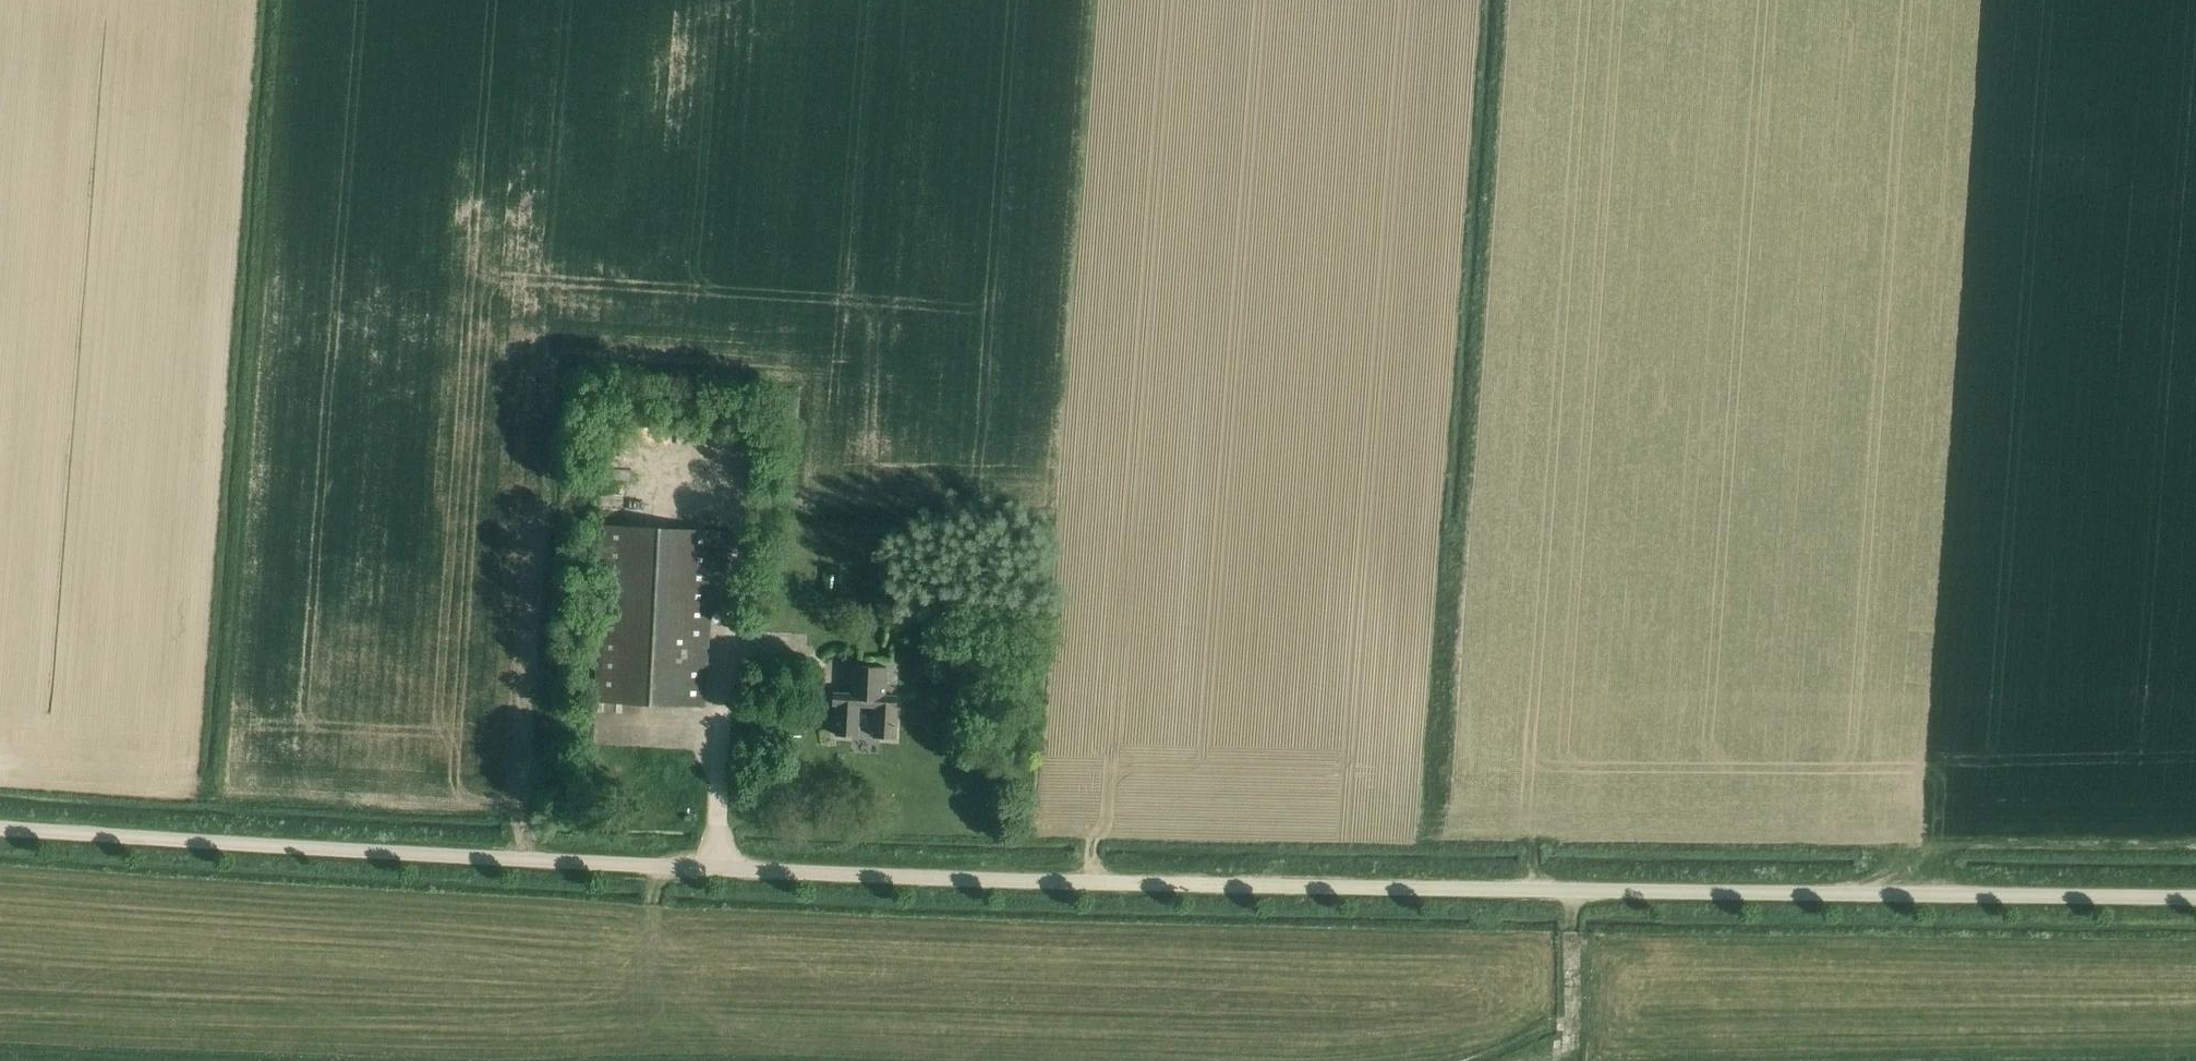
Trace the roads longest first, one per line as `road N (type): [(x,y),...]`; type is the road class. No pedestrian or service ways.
road 1 (unclassified): [(2195,896),(1144,883),(372,851),(0,825)]

